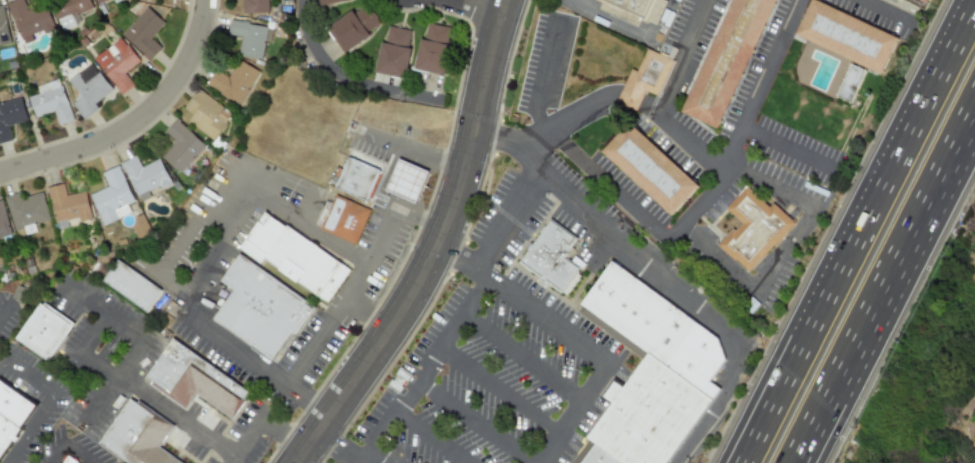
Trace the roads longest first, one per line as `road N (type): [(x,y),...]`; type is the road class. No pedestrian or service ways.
road 1 (secondary): [(300,462),(391,335),(440,243),(508,0)]
road 2 (motorway): [(974,22),(760,449)]
road 3 (motorway): [(798,462),(974,102)]
road 4 (motorway): [(816,462),(974,105)]
road 5 (residential): [(0,173),(114,137),(142,119),(185,70),(206,0)]

